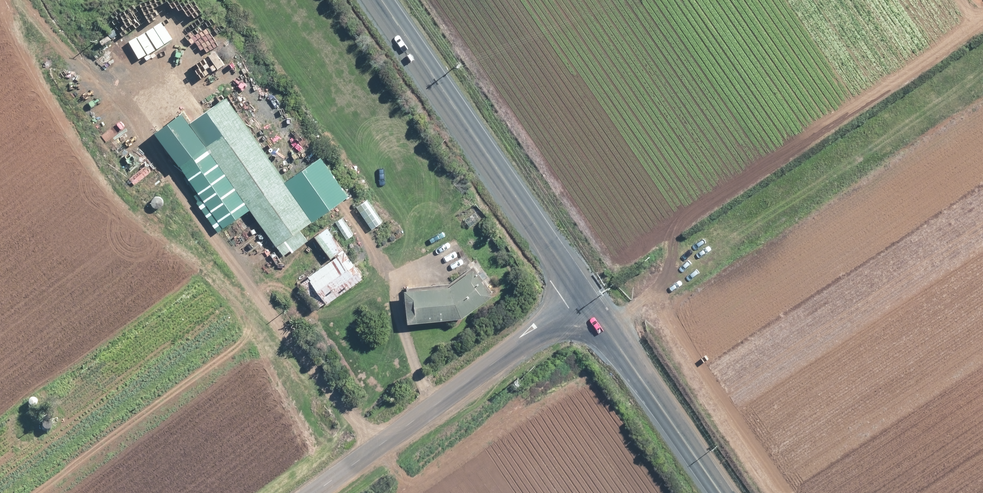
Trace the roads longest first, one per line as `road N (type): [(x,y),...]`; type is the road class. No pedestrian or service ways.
road 1 (tertiary): [(584,296),(380,0)]
road 2 (unclassified): [(315,492),(584,296)]
road 3 (tertiary): [(721,492),(584,296)]

